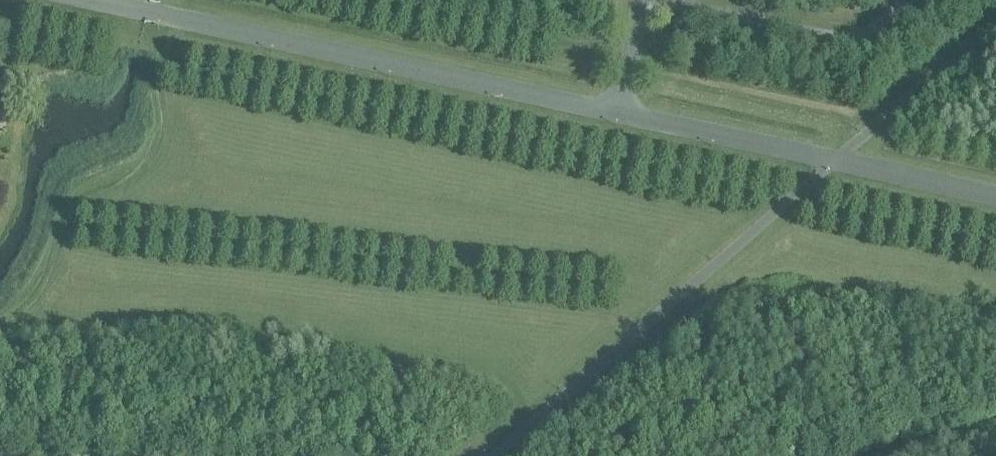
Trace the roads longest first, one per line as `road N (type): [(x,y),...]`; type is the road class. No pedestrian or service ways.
road 1 (residential): [(620,112),(81,0)]
road 2 (residential): [(995,196),(620,112)]

